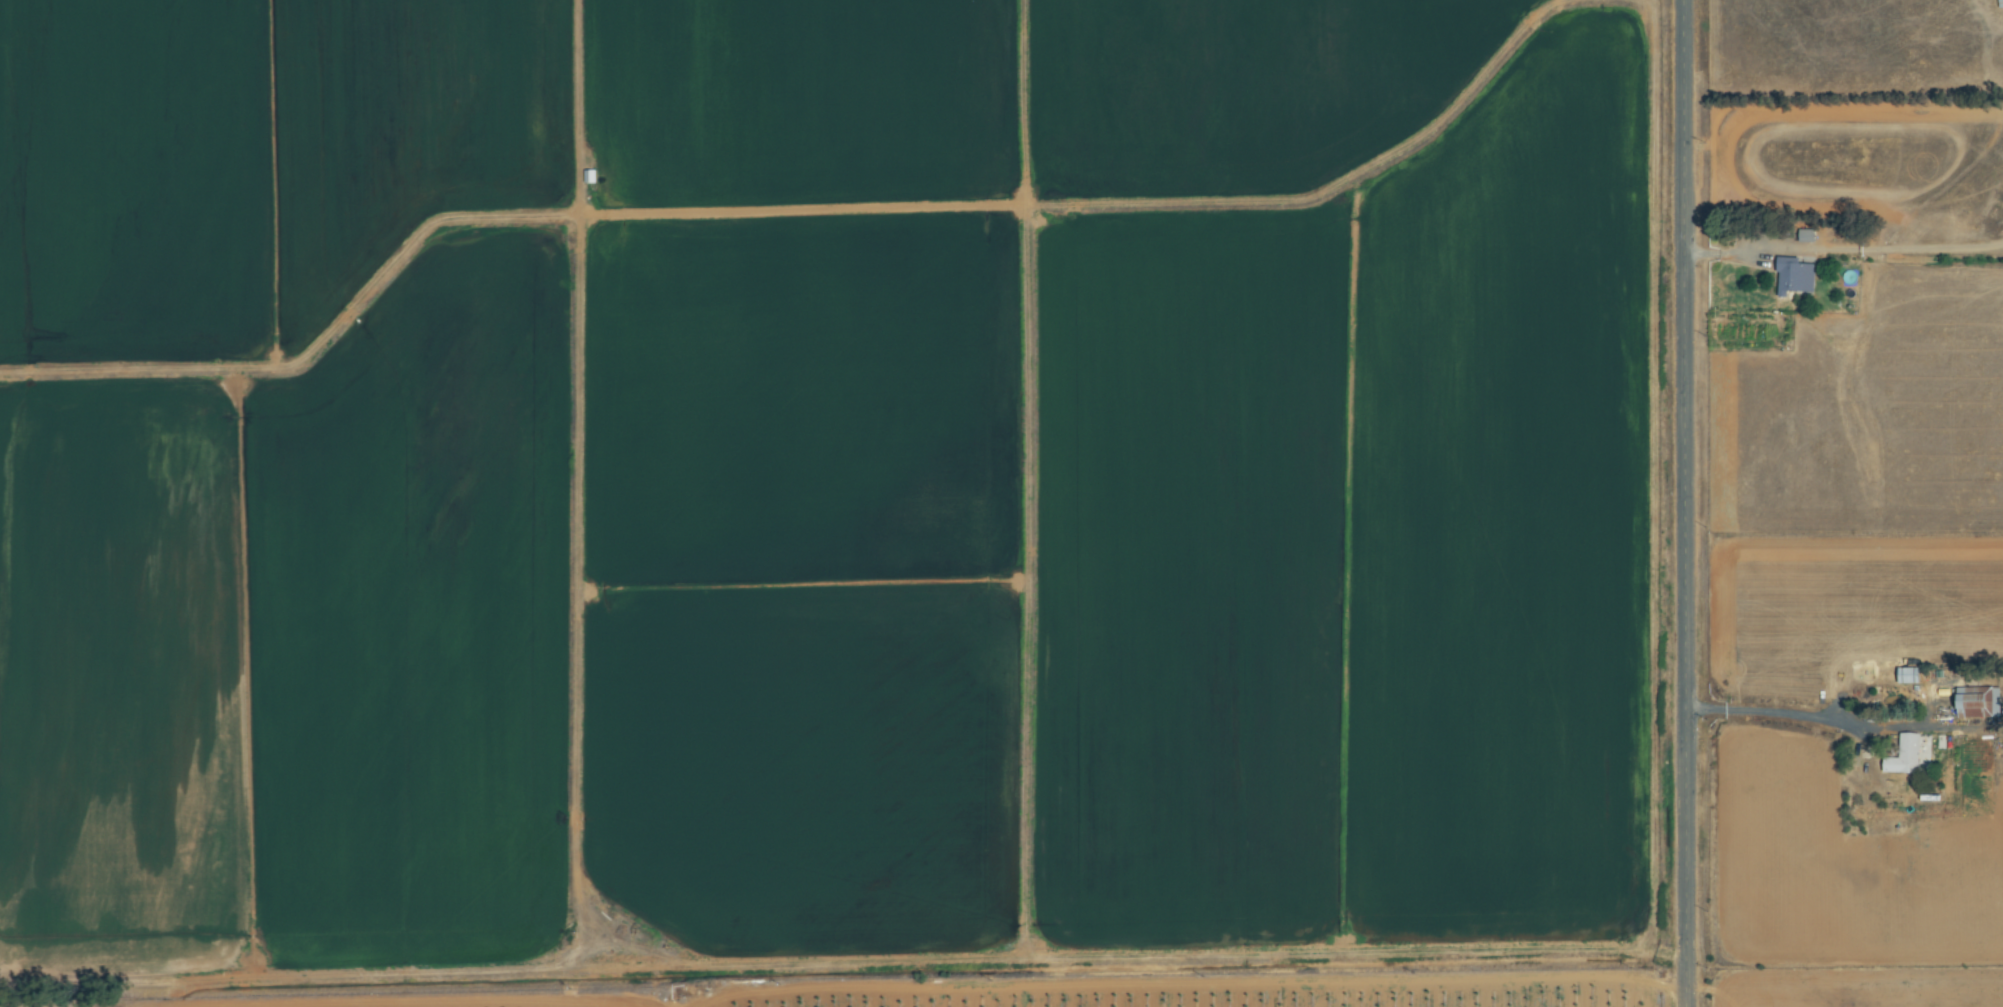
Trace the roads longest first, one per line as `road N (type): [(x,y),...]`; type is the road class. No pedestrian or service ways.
road 1 (residential): [(1687,1006),(1688,0)]
road 2 (residential): [(1691,219),(2002,221)]

